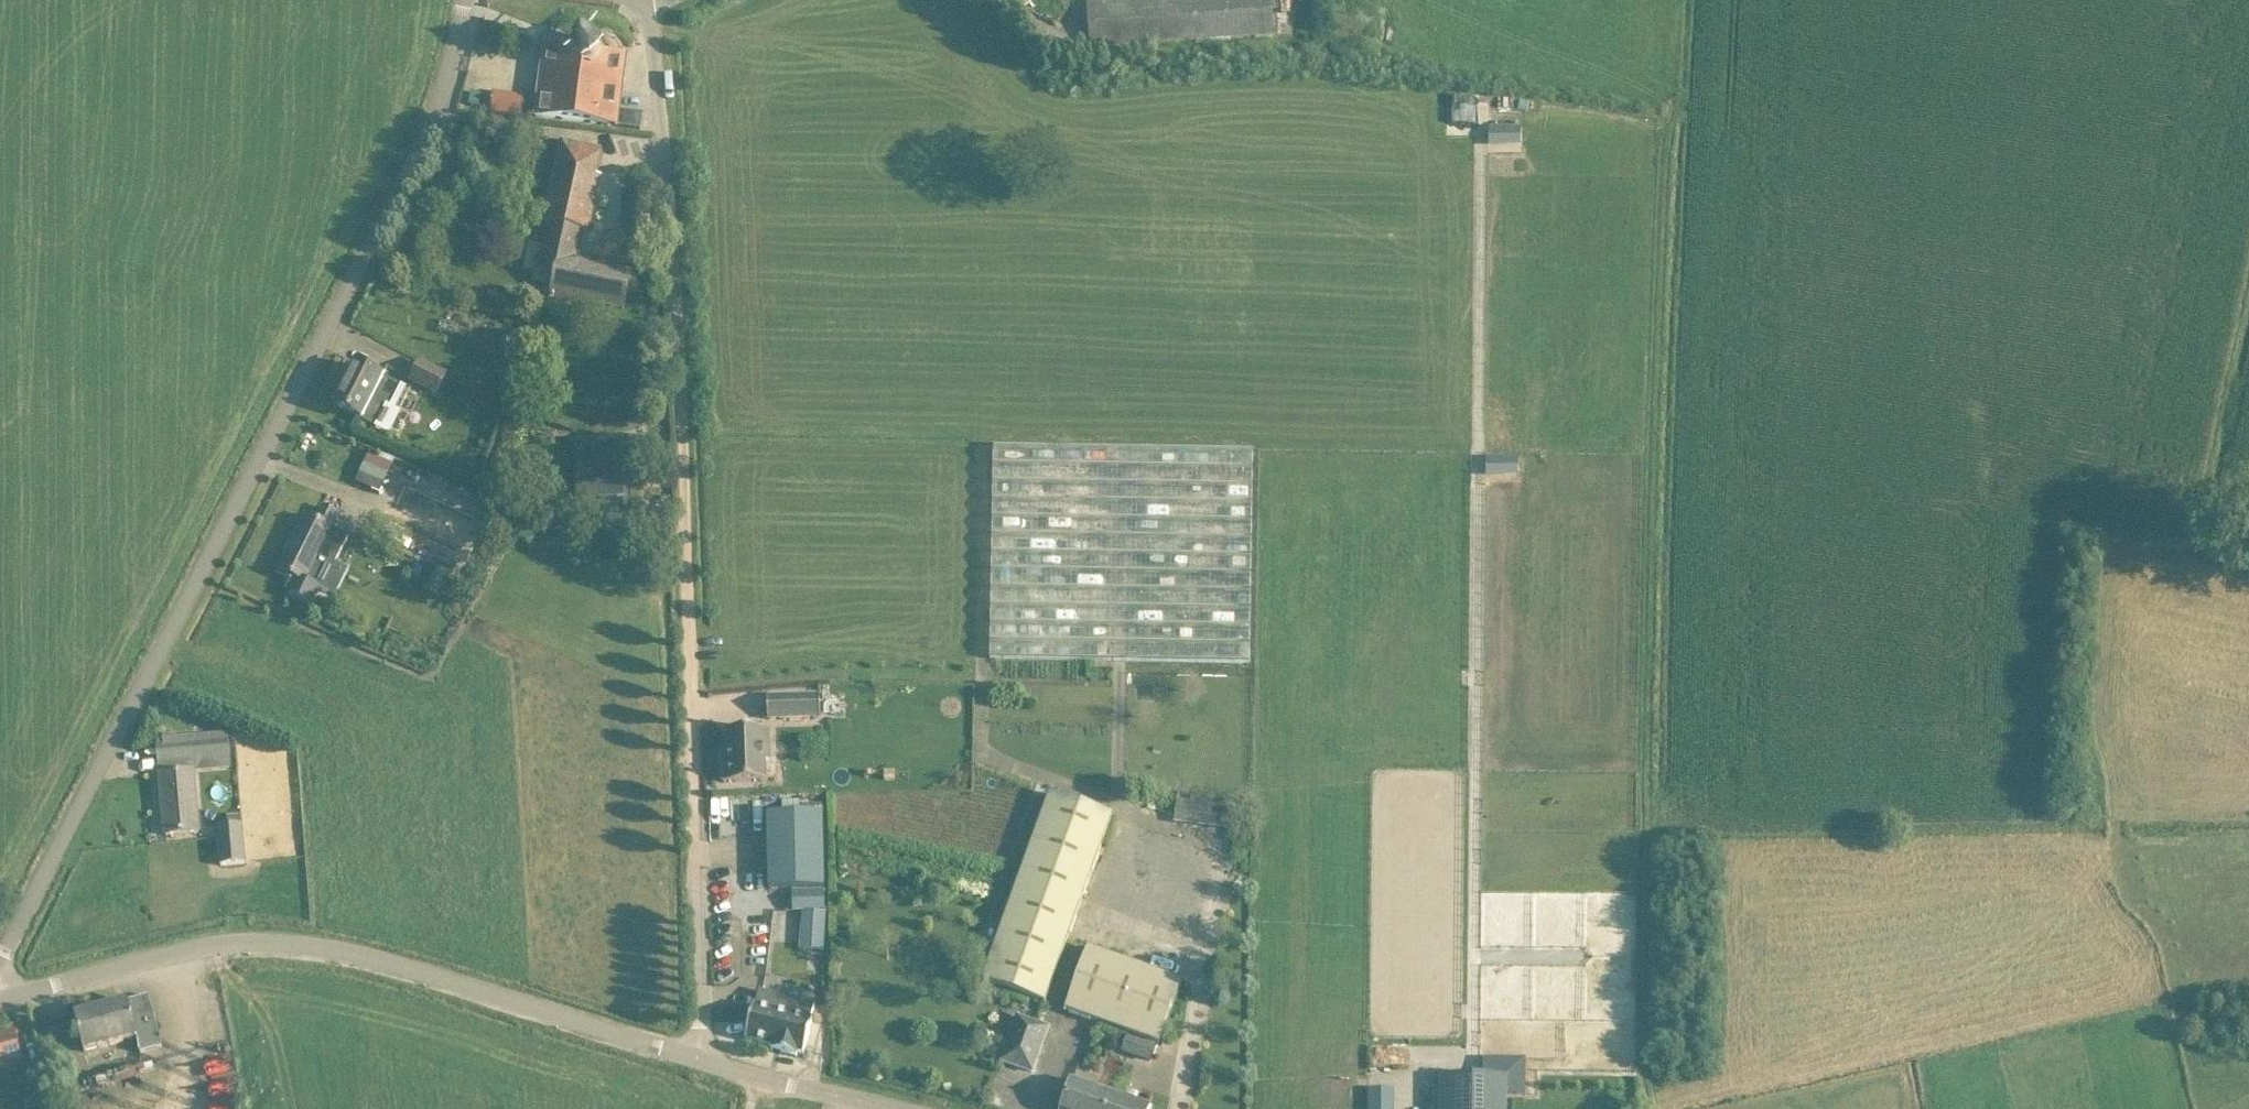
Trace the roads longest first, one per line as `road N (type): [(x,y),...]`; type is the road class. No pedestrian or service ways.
road 1 (unclassified): [(0,959),(425,138),(465,0)]
road 2 (unclassified): [(705,1062),(673,224),(642,3)]
road 3 (unclassified): [(705,1062),(425,973),(315,948),(186,951),(0,999)]
road 4 (unclassified): [(891,1108),(705,1062)]

